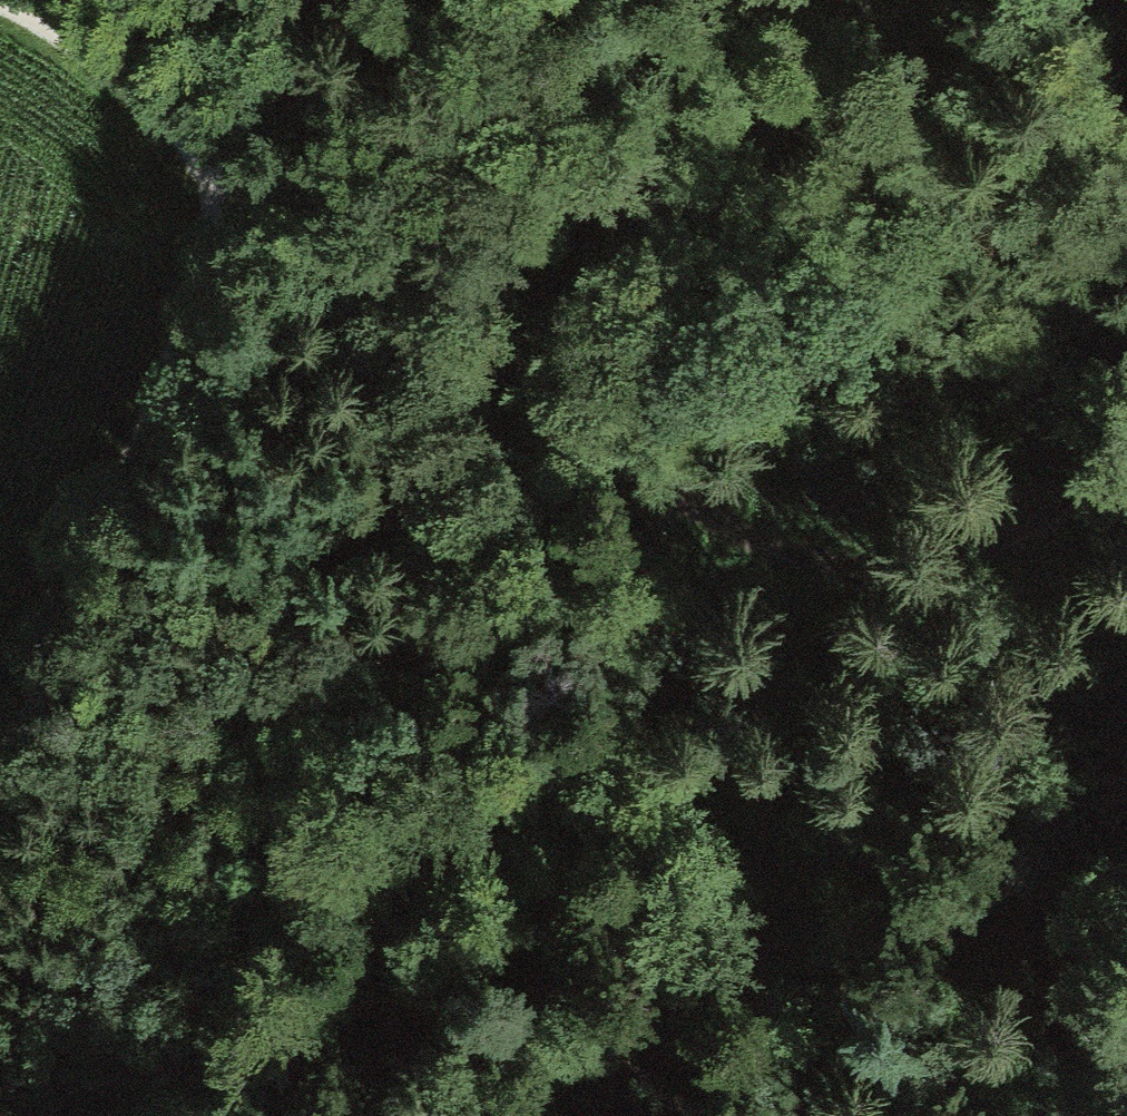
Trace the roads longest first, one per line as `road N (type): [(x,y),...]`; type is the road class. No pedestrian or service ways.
road 1 (track): [(211,1115),(244,907),(382,628),(395,526),(292,240),(218,181),(97,55),(0,7)]
road 2 (track): [(1126,468),(1006,531),(909,559),(818,556),(630,479),(364,279),(292,240)]
road 3 (track): [(395,526),(485,662),(979,1115)]
road 4 (track): [(218,181),(186,333),(0,843)]

